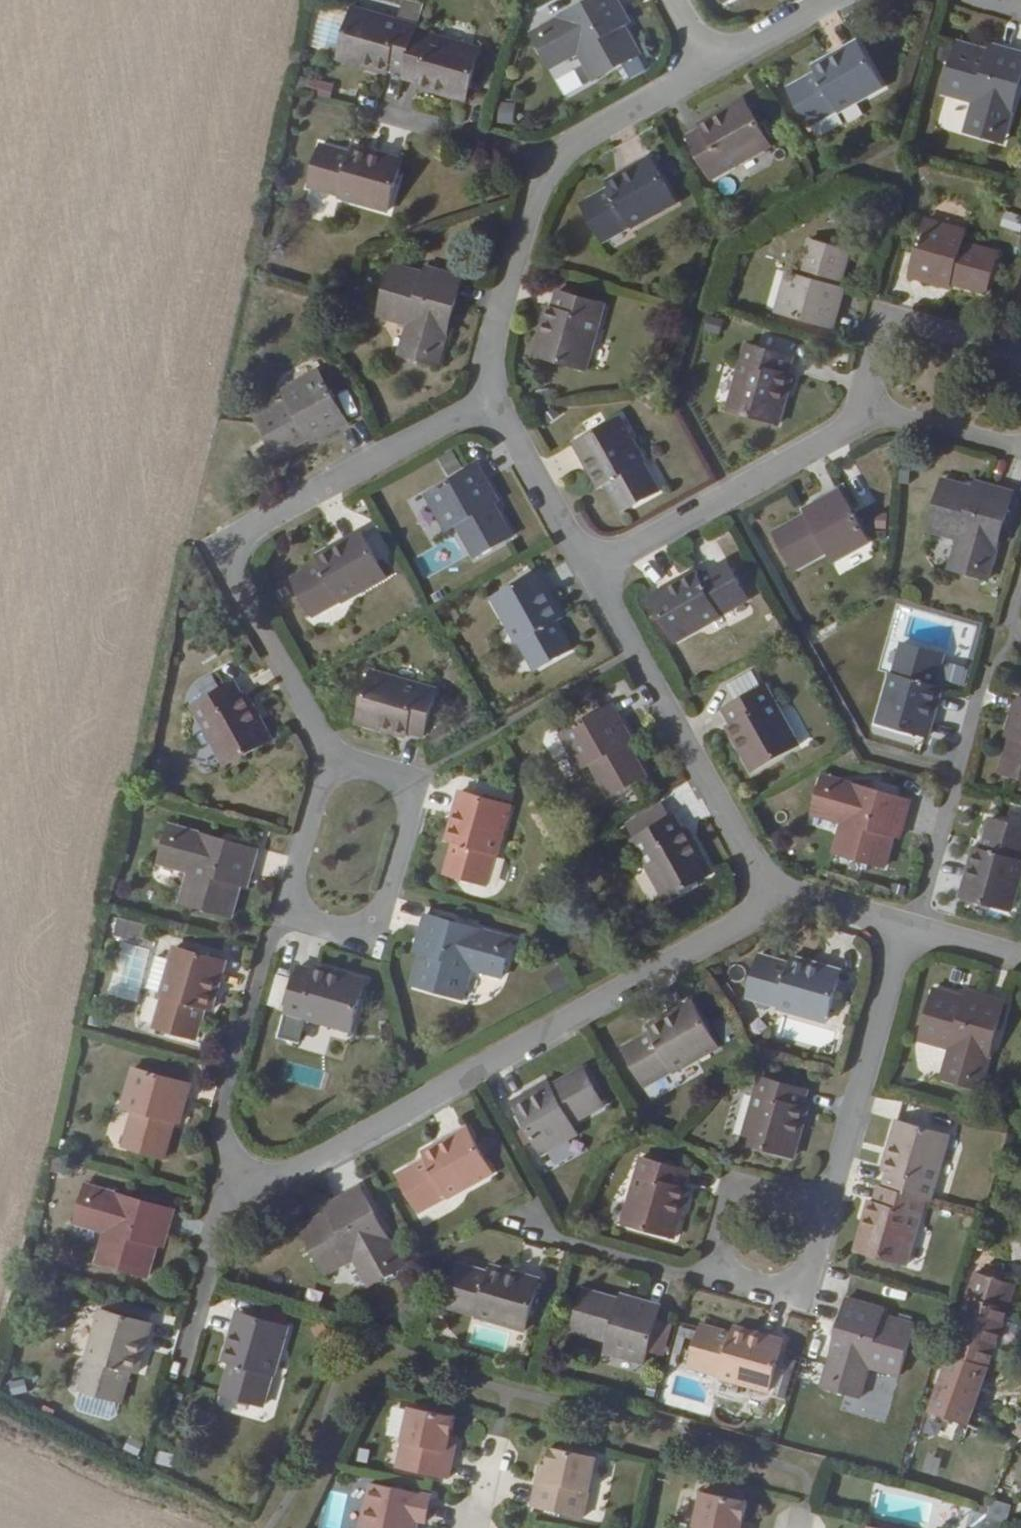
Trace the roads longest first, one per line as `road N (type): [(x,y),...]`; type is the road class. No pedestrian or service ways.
road 1 (residential): [(180,1370),(224,1211),(245,1189),(475,1072),(770,899)]
road 2 (residential): [(491,396),(253,528),(235,547),(232,570),(332,757)]
road 3 (residential): [(332,757),(292,864),(293,913),(321,925),(355,931),(385,906),(417,782)]
road 4 (residential): [(770,899),(589,569)]
road 5 (residential): [(589,569),(861,416)]
road 6 (residential): [(825,1210),(902,930)]
road 7 (residential): [(902,930),(919,911),(990,670)]
road 8 (residential): [(1020,352),(874,313),(861,416)]
road 9 (residential): [(491,396),(498,319),(533,198),(558,160)]
road 10 (residential): [(539,1190),(570,1243),(706,1275)]
road 11 (residential): [(589,569),(491,396)]
road 12 (residential): [(706,1275),(726,1185),(825,1210)]
road 13 (residential): [(706,1275),(801,1301),(825,1210)]
road 14 (residential): [(558,160),(381,111)]
road 15 (residential): [(558,160),(710,65)]
road 16 (residential): [(861,416),(1020,448)]
road 17 (residential): [(710,65),(840,0)]
road 18 (residential): [(902,930),(770,899)]
road 19 (residential): [(1020,962),(902,930)]

